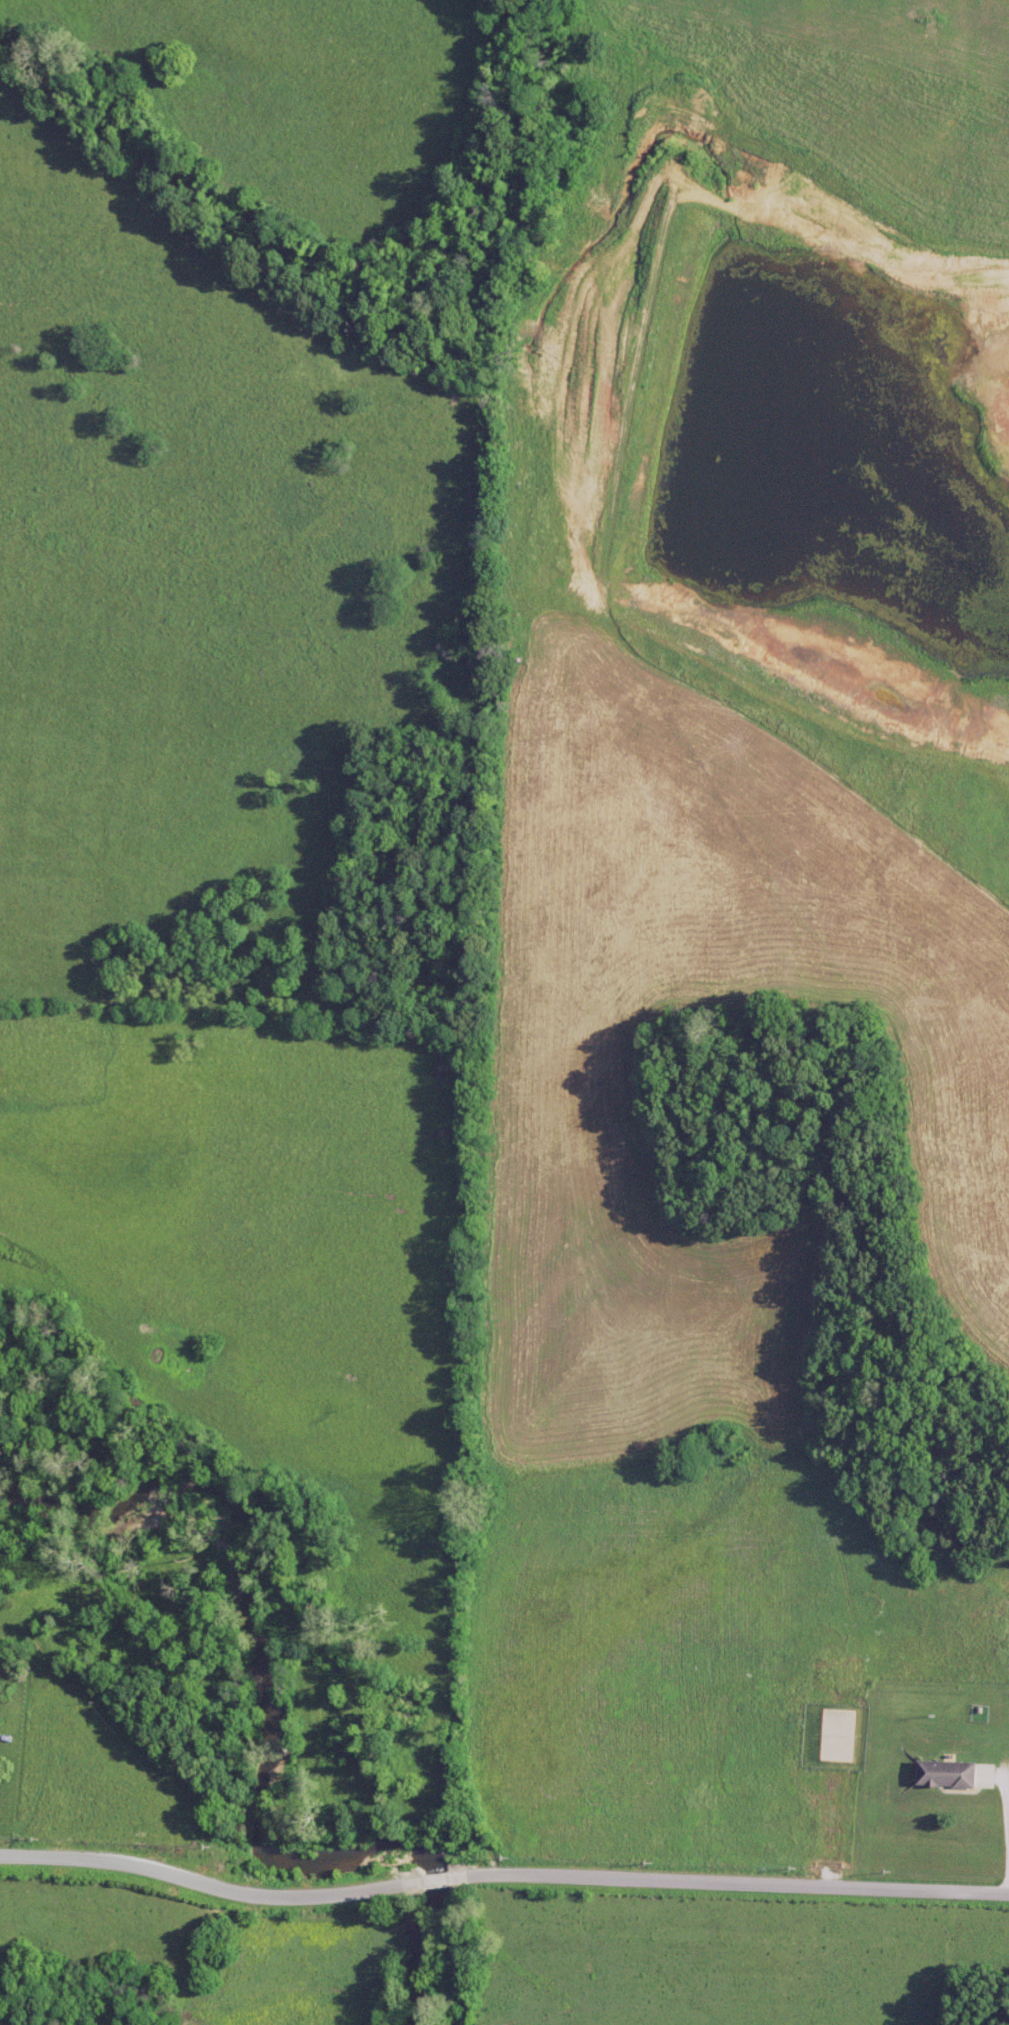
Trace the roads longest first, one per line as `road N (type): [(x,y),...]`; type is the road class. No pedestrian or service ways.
road 1 (residential): [(0,1860),(130,1867),(282,1900),(479,1876),(1008,1897)]

